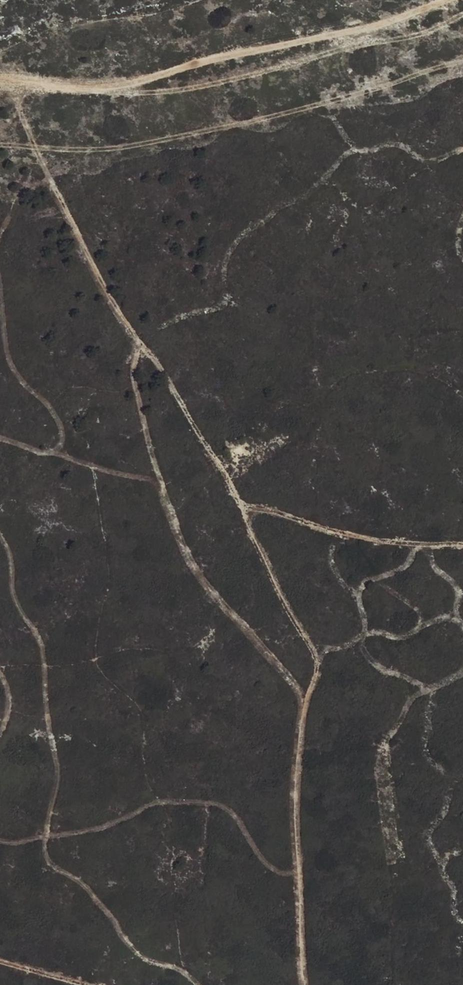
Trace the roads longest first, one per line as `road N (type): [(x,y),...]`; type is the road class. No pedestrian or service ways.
road 1 (track): [(10,77),(104,284),(162,360),(312,647),(295,767),(308,984)]
road 2 (track): [(422,0),(140,77),(68,89),(0,75)]
road 3 (track): [(242,502),(367,539),(462,543)]

